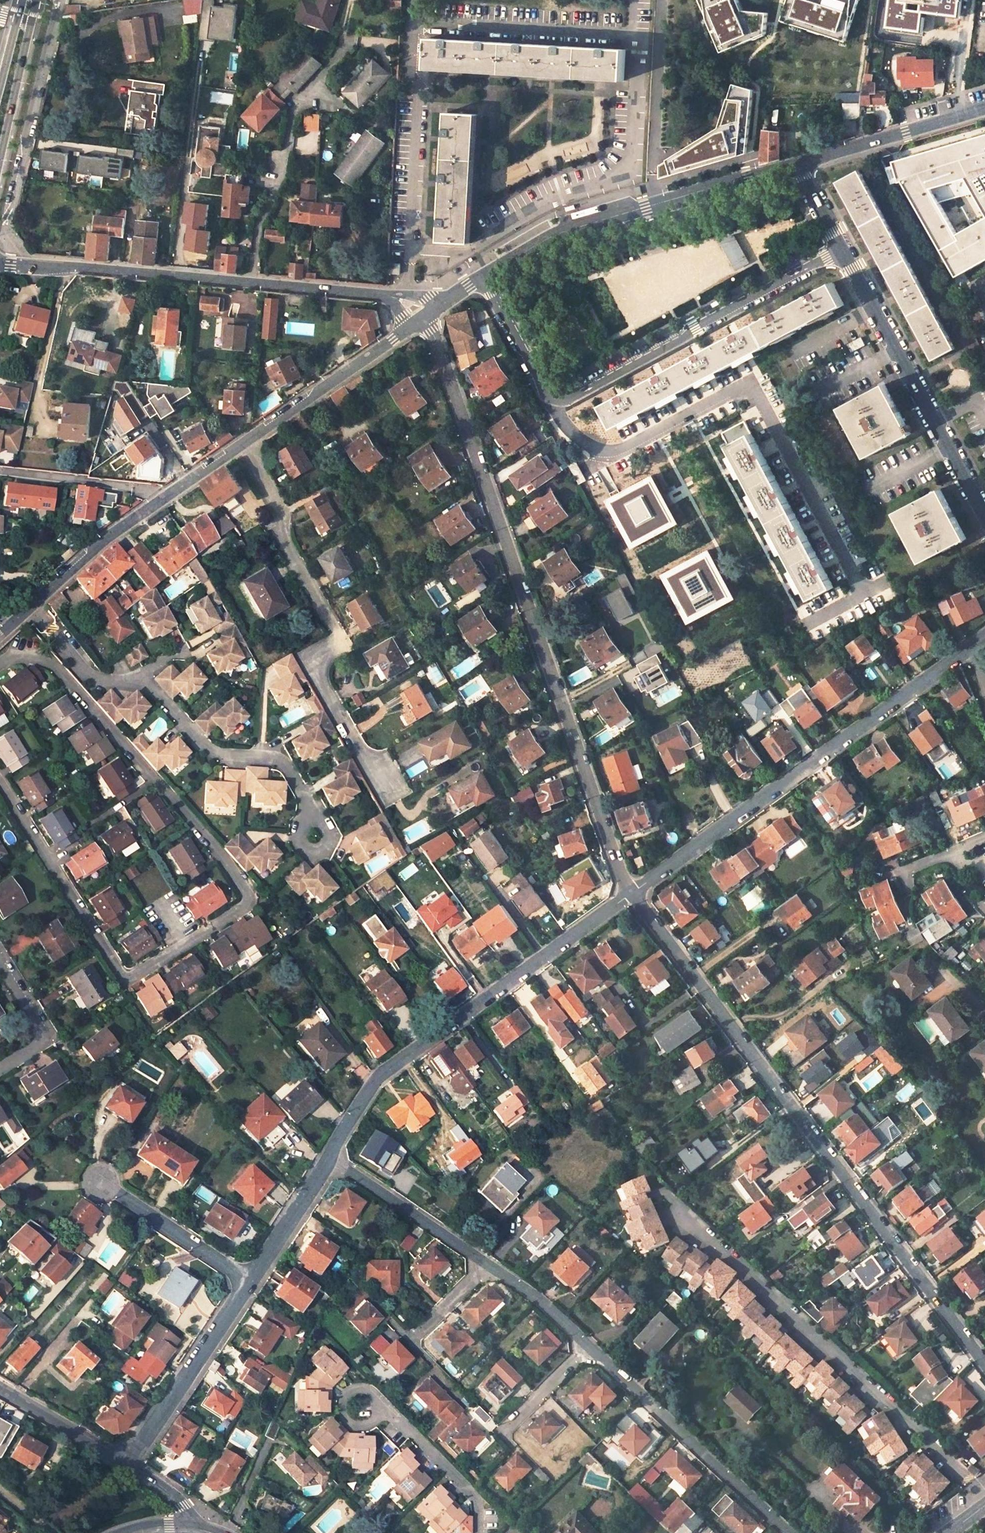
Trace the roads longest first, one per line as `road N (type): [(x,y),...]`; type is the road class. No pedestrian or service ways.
road 1 (unclassified): [(632,893),(424,317)]
road 2 (unclassified): [(330,1158),(543,1299),(791,1532)]
road 3 (unclassified): [(984,1366),(632,893)]
road 4 (unclassified): [(0,633),(109,536),(424,317)]
road 5 (unclassified): [(484,277),(550,398),(564,401),(841,248)]
road 6 (unclassified): [(632,893),(984,638)]
road 7 (unclassified): [(330,1158),(376,1078),(632,893)]
road 8 (unclassified): [(128,1463),(330,1158)]
road 9 (unclassified): [(484,277),(555,236),(800,164)]
road 10 (unclassified): [(841,248),(984,516)]
road 11 (residential): [(252,283),(257,230),(284,170),(292,112),(347,41)]
road 12 (unclassified): [(0,264),(252,283)]
road 13 (residential): [(0,225),(60,0)]
road 14 (unclassified): [(800,164),(984,110)]
road 15 (unclassified): [(252,283),(374,292),(401,299),(424,317)]
road 16 (unclassified): [(0,169),(38,0)]
road 17 (unclassified): [(0,1386),(128,1463)]

